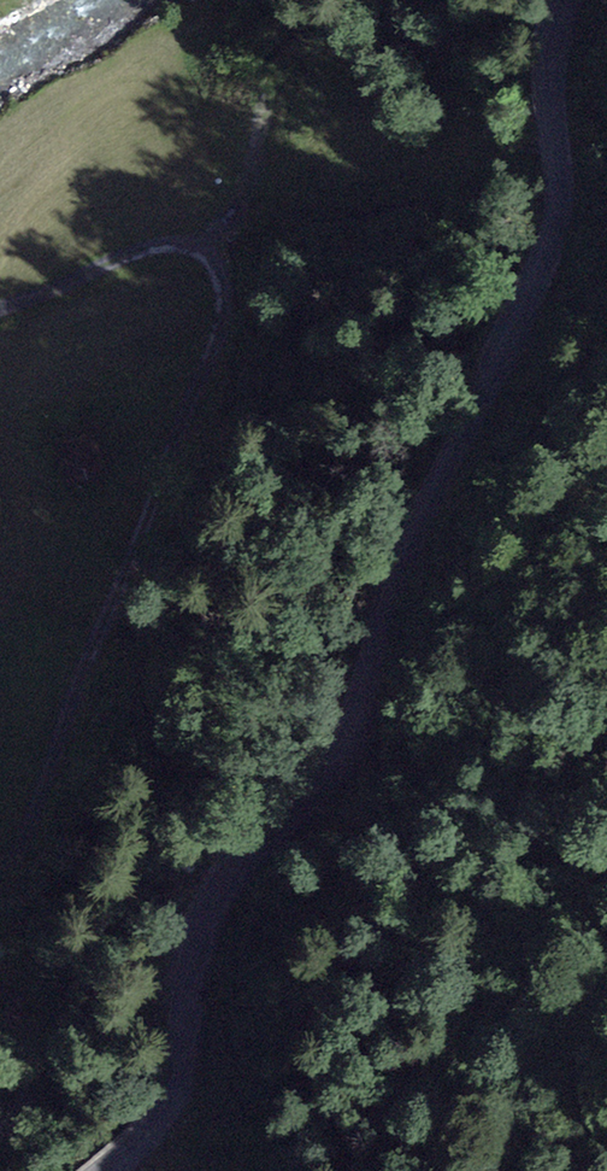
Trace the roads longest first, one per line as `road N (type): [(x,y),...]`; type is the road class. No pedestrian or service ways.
road 1 (tertiary): [(569,0),(554,62),(559,216),(550,247),(416,524),(335,765),(213,911),(193,954),(172,1083),(142,1141),(106,1170)]
road 2 (track): [(0,302),(166,241),(205,253),(228,285),(15,860),(0,880)]
road 3 (track): [(0,991),(40,1055),(33,1093),(0,1127)]

